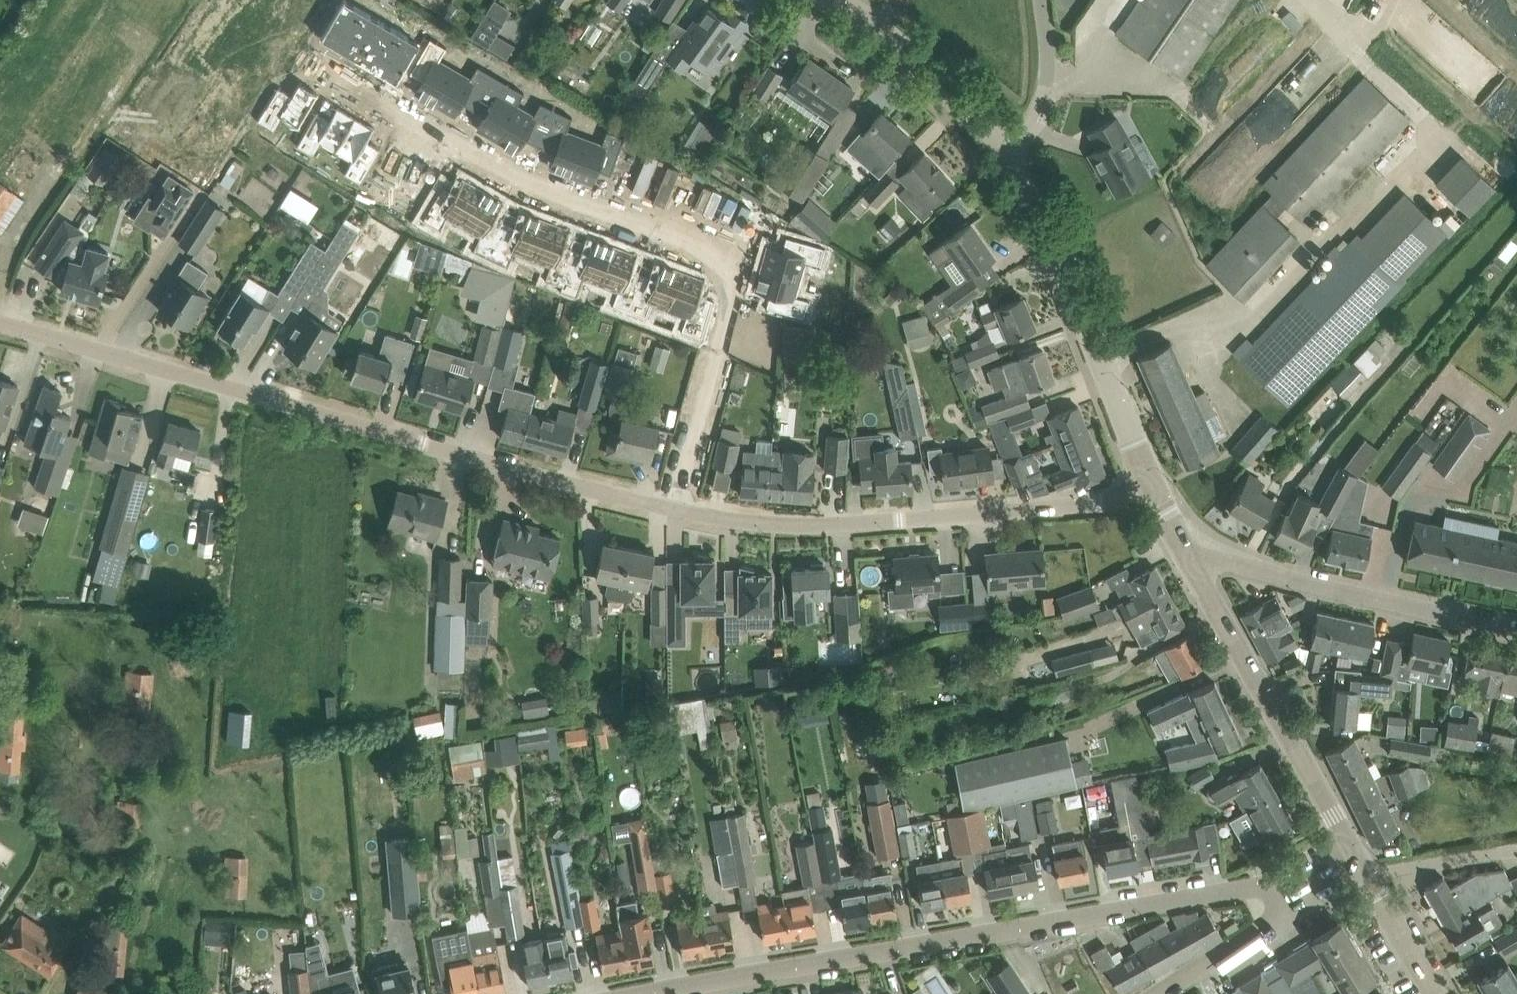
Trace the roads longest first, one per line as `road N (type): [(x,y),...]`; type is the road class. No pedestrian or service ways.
road 1 (residential): [(672,509),(0,322)]
road 2 (residential): [(639,993),(1254,885),(1287,905)]
road 3 (residential): [(744,263),(509,178),(298,55)]
road 4 (residential): [(1158,497),(804,525),(672,509)]
road 5 (tertiary): [(1158,497),(1011,158)]
road 6 (tertiary): [(1358,858),(1190,555)]
road 7 (residential): [(1516,631),(1190,555)]
road 8 (residential): [(672,509),(744,263)]
road 9 (tertiary): [(1011,158),(979,118),(838,0)]
road 10 (unclassified): [(1011,158),(1045,97),(1039,0)]
road 11 (residential): [(1160,993),(1287,905)]
road 12 (residential): [(1368,878),(1516,851)]
road 13 (tertiary): [(1435,993),(1368,878)]

